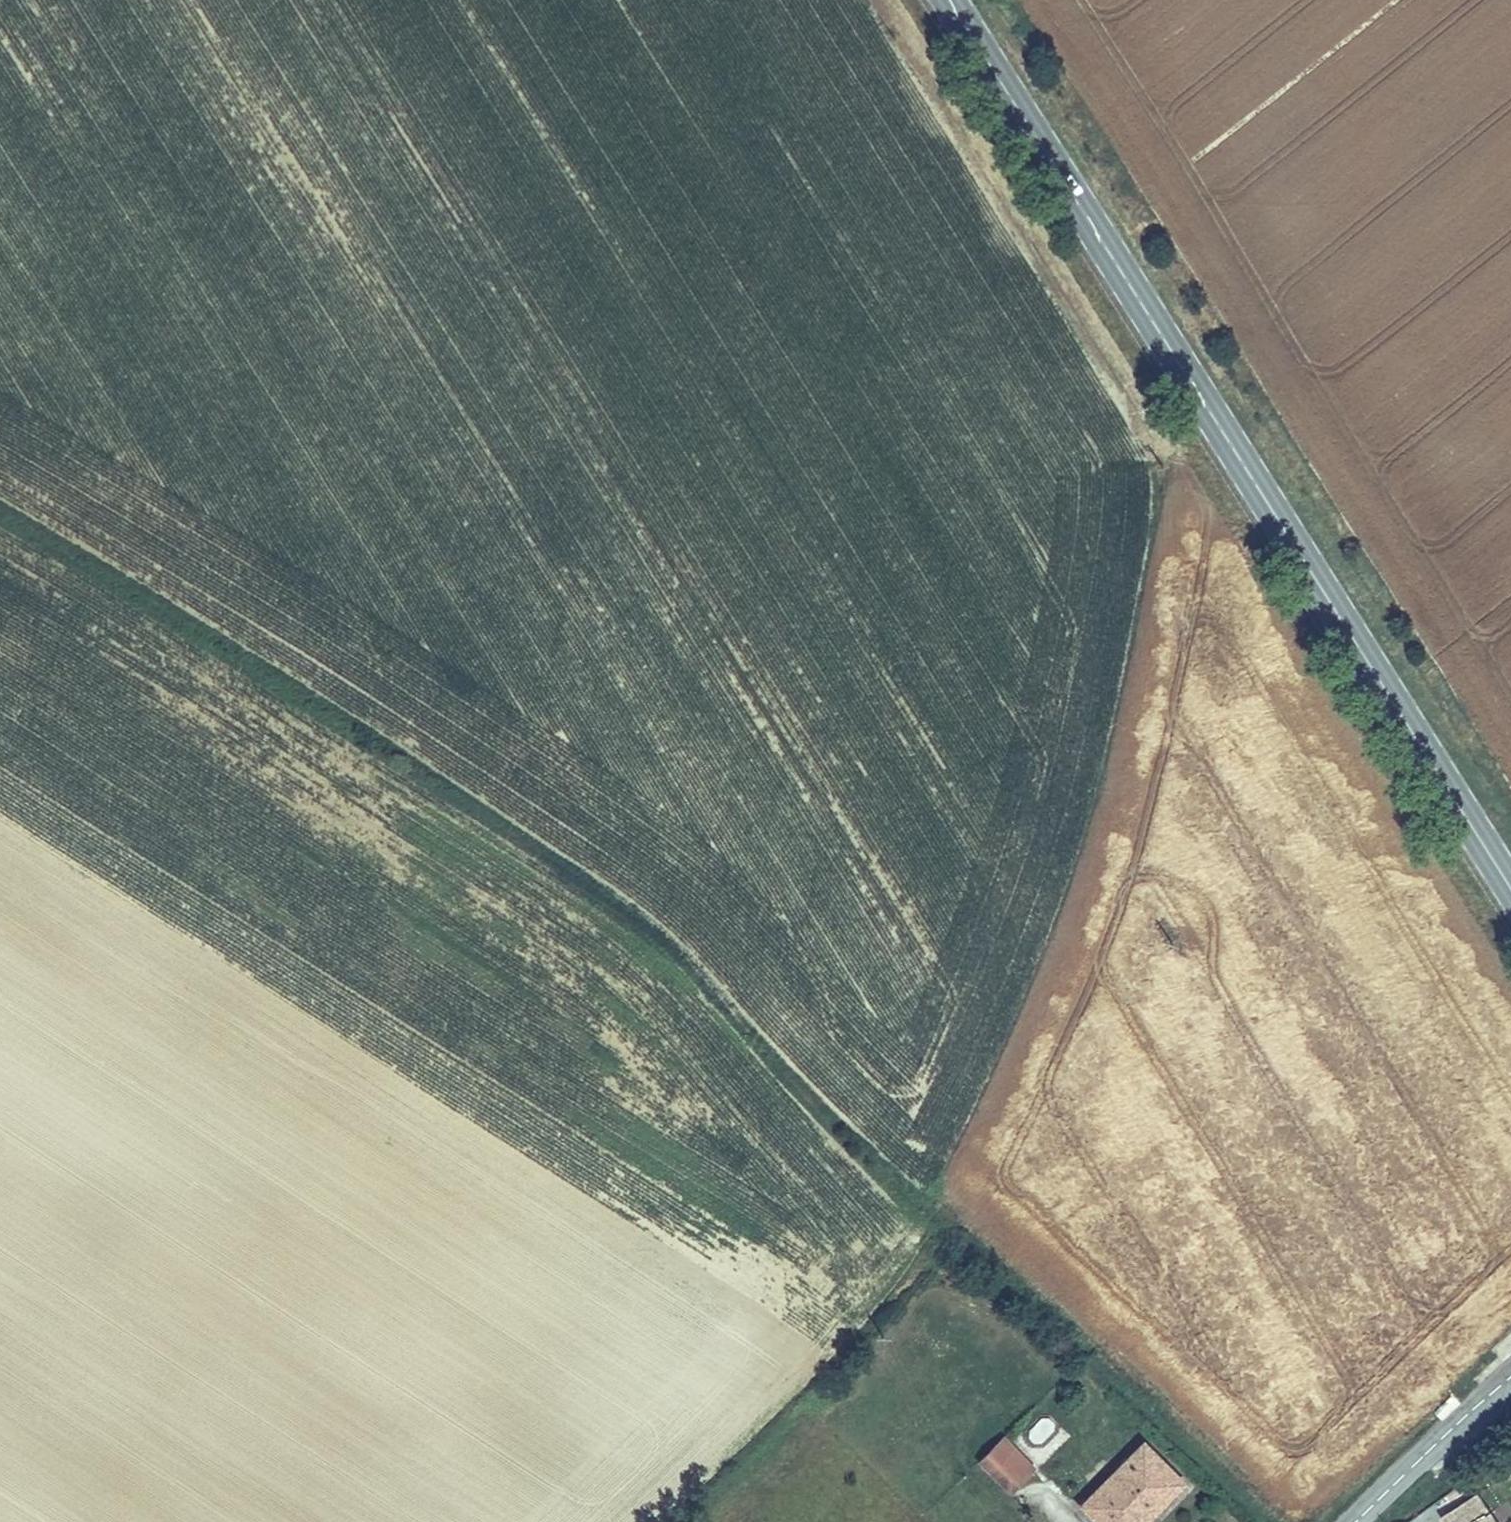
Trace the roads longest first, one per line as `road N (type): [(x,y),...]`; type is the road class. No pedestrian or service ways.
road 1 (secondary): [(1510,888),(949,0)]
road 2 (tertiary): [(1354,1521),(1510,1379)]

